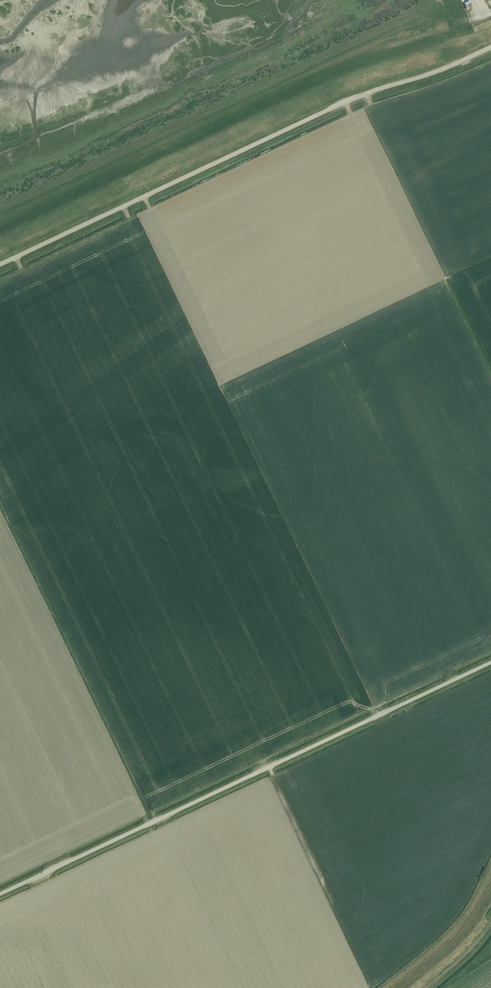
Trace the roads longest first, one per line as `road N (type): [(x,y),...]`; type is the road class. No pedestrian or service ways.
road 1 (unclassified): [(0,896),(490,662)]
road 2 (unclassified): [(490,47),(346,101),(0,264)]

